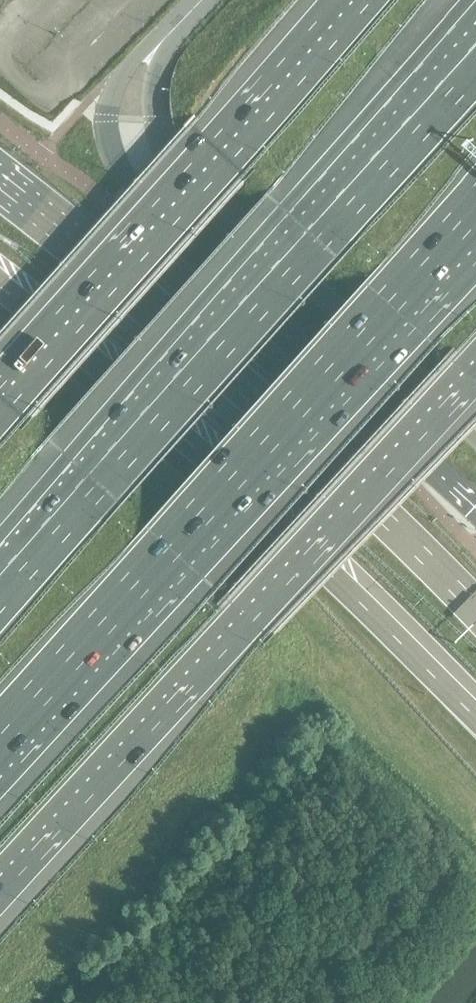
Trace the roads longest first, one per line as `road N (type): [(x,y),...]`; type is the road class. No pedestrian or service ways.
road 1 (motorway): [(475,62),(0,592)]
road 2 (motorway): [(0,736),(475,208)]
road 3 (motorway): [(0,887),(475,367)]
road 4 (trunk): [(0,286),(187,442),(475,718)]
road 5 (tertiary): [(155,47),(118,80),(106,106),(109,140),(129,181),(475,507)]
road 6 (trunk): [(475,609),(240,386),(0,191)]
road 7 (motorway): [(362,0),(0,411)]
road 8 (tertiary): [(475,437),(168,156),(154,119),(155,47)]

